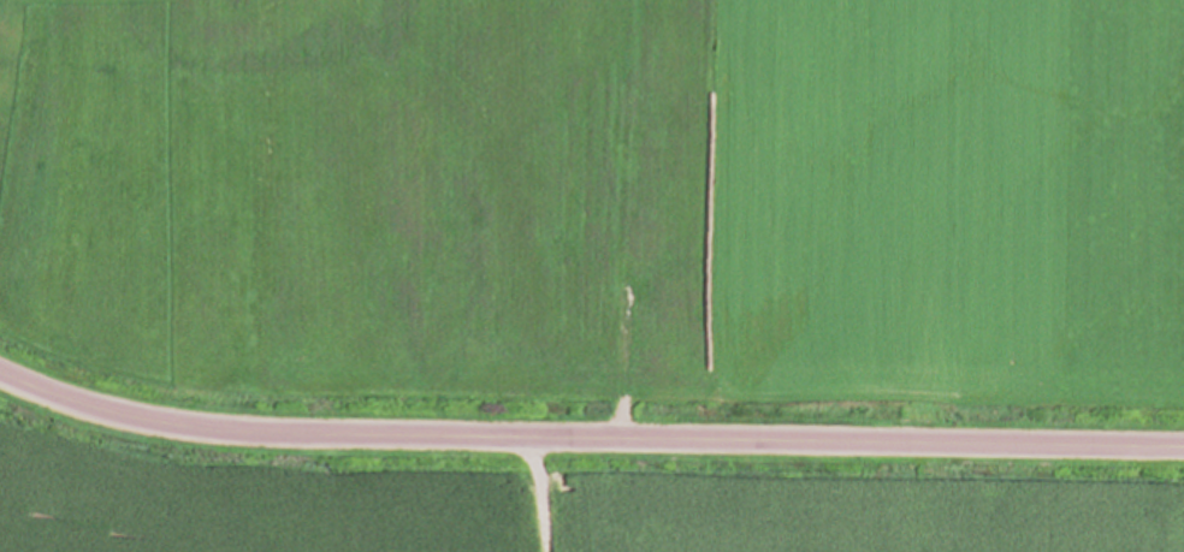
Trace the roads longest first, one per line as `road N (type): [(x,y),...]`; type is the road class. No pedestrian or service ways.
road 1 (tertiary): [(1183,447),(214,429),(117,412),(0,372)]

